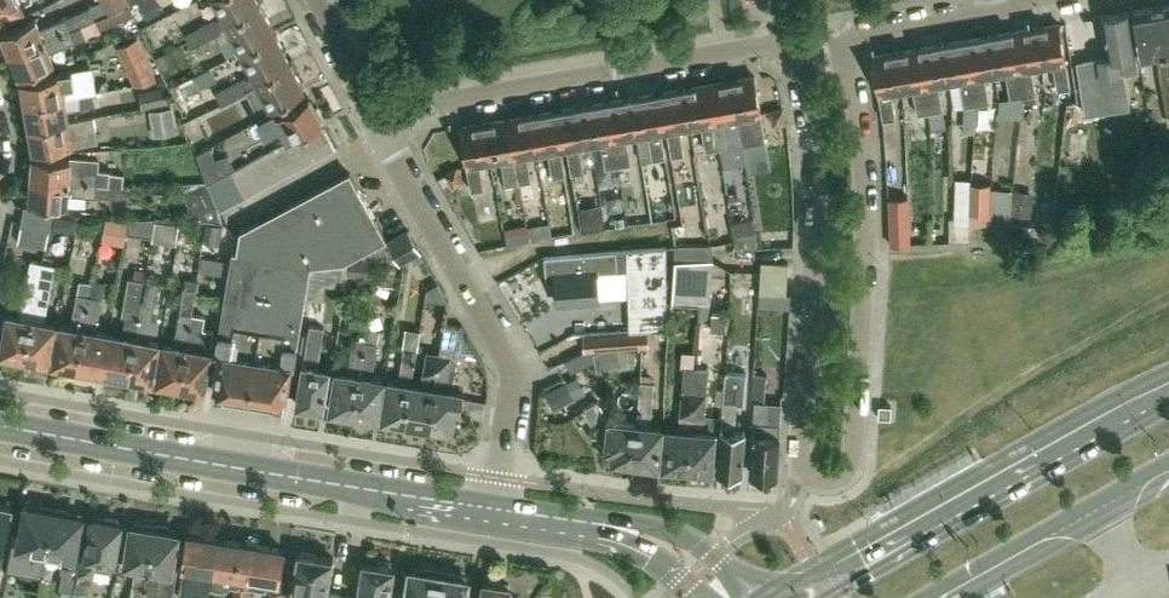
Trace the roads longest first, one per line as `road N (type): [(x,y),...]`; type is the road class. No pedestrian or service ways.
road 1 (residential): [(787,36),(808,163),(811,264),(797,449),(805,476),(833,481),(853,461),(869,260),(866,155),(842,26)]
road 2 (tertiary): [(492,506),(0,416)]
road 3 (secondary): [(1168,387),(794,597)]
road 4 (residential): [(379,125),(425,101),(787,36)]
road 5 (residential): [(492,506),(507,421),(506,357),(379,125)]
road 6 (tertiary): [(741,597),(736,569),(663,524),(518,510)]
road 7 (tertiary): [(518,510),(659,562),(704,597)]
road 8 (secondary): [(920,597),(1094,504)]
road 9 (residential): [(842,26),(1015,0)]
road 10 (residential): [(379,125),(311,0)]

